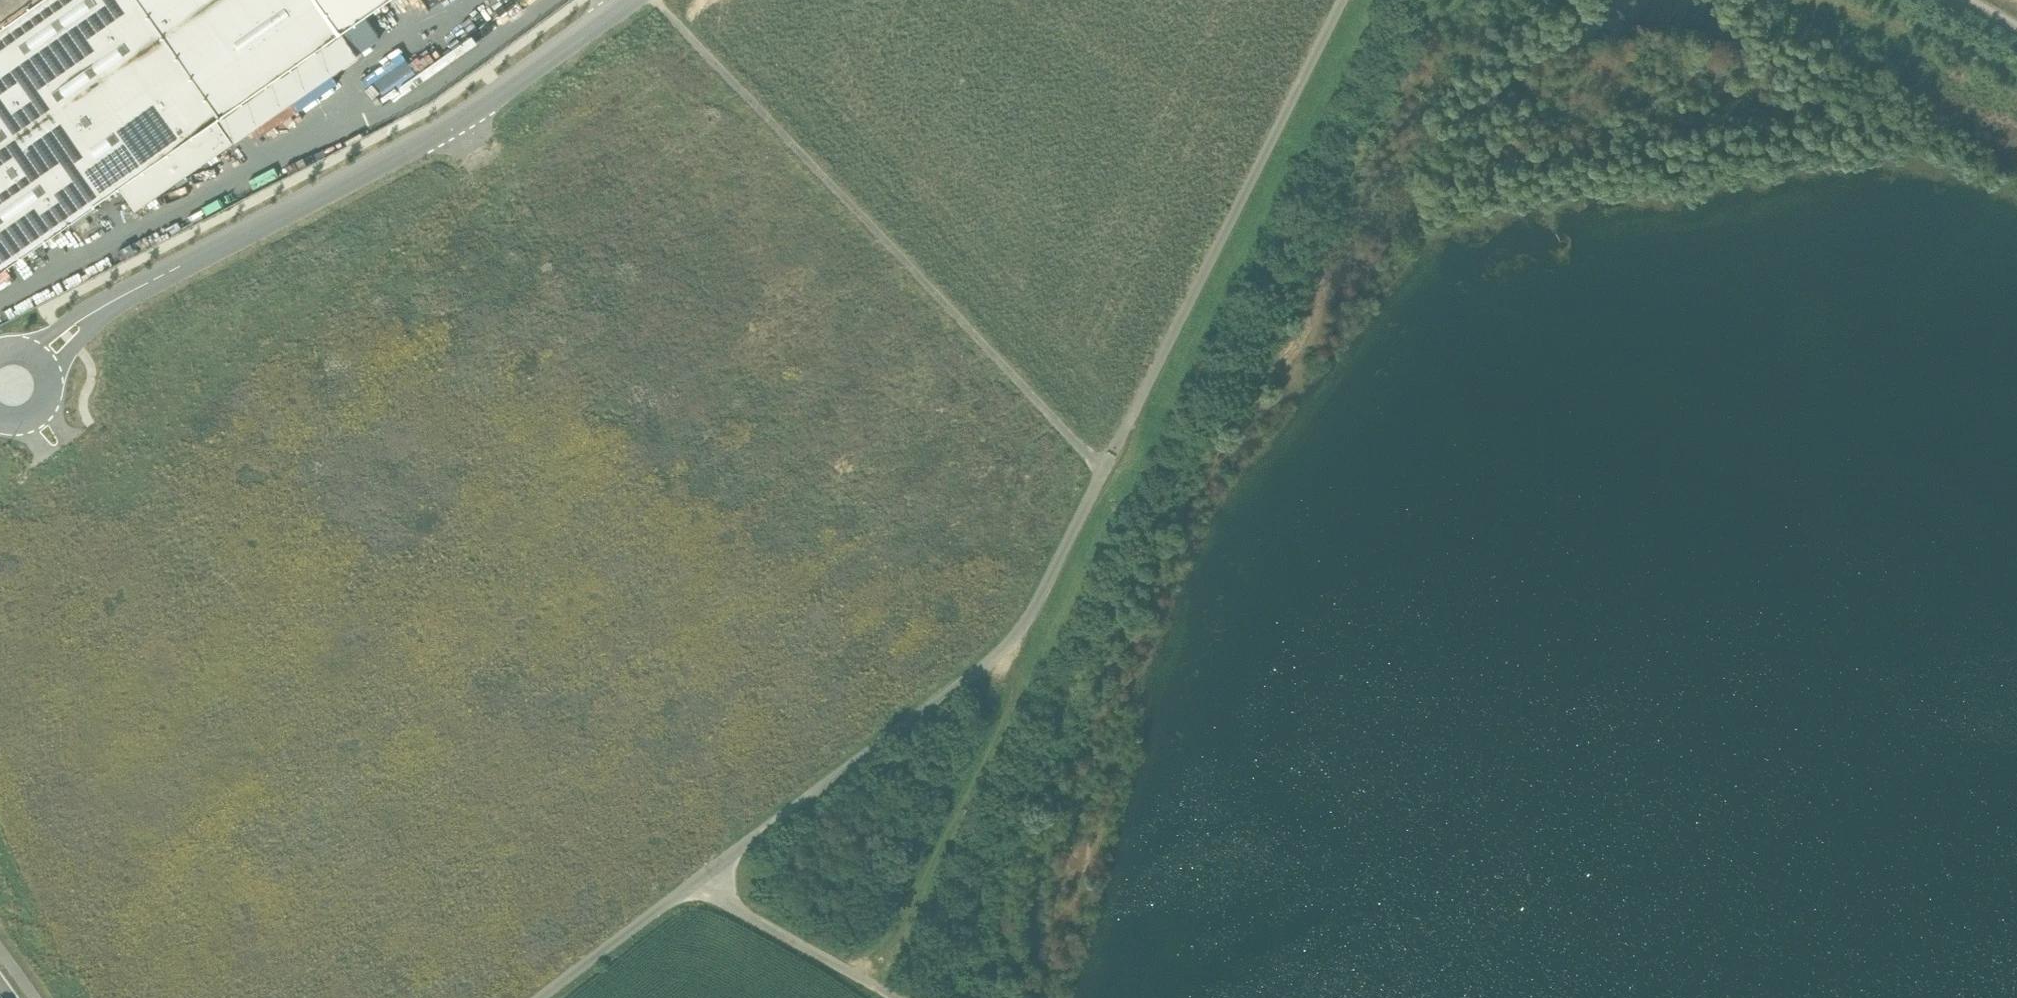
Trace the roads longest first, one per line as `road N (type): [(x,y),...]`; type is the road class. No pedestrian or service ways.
road 1 (track): [(542,997),(1021,634),(1343,0)]
road 2 (residential): [(686,0),(1044,378),(1076,383),(1102,375),(1122,357),(1305,0)]
road 3 (unclassified): [(463,122),(141,286),(44,358)]
road 4 (track): [(1021,634),(876,983)]
road 5 (unclassified): [(626,0),(463,122)]

